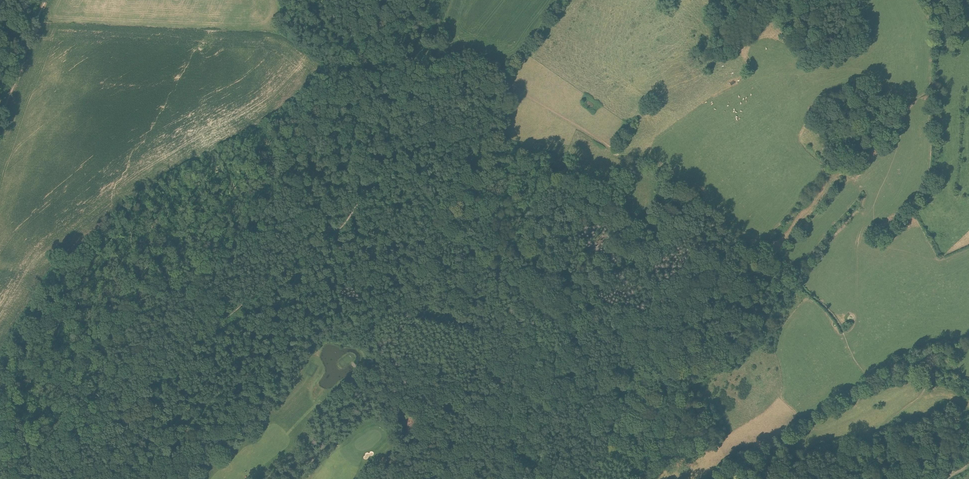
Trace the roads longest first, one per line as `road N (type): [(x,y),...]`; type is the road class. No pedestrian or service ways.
road 1 (track): [(139,478),(202,441),(311,332),(381,323),(480,142),(494,81)]
road 2 (track): [(759,251),(829,312),(870,376),(936,375)]
road 3 (track): [(45,0),(0,123)]

